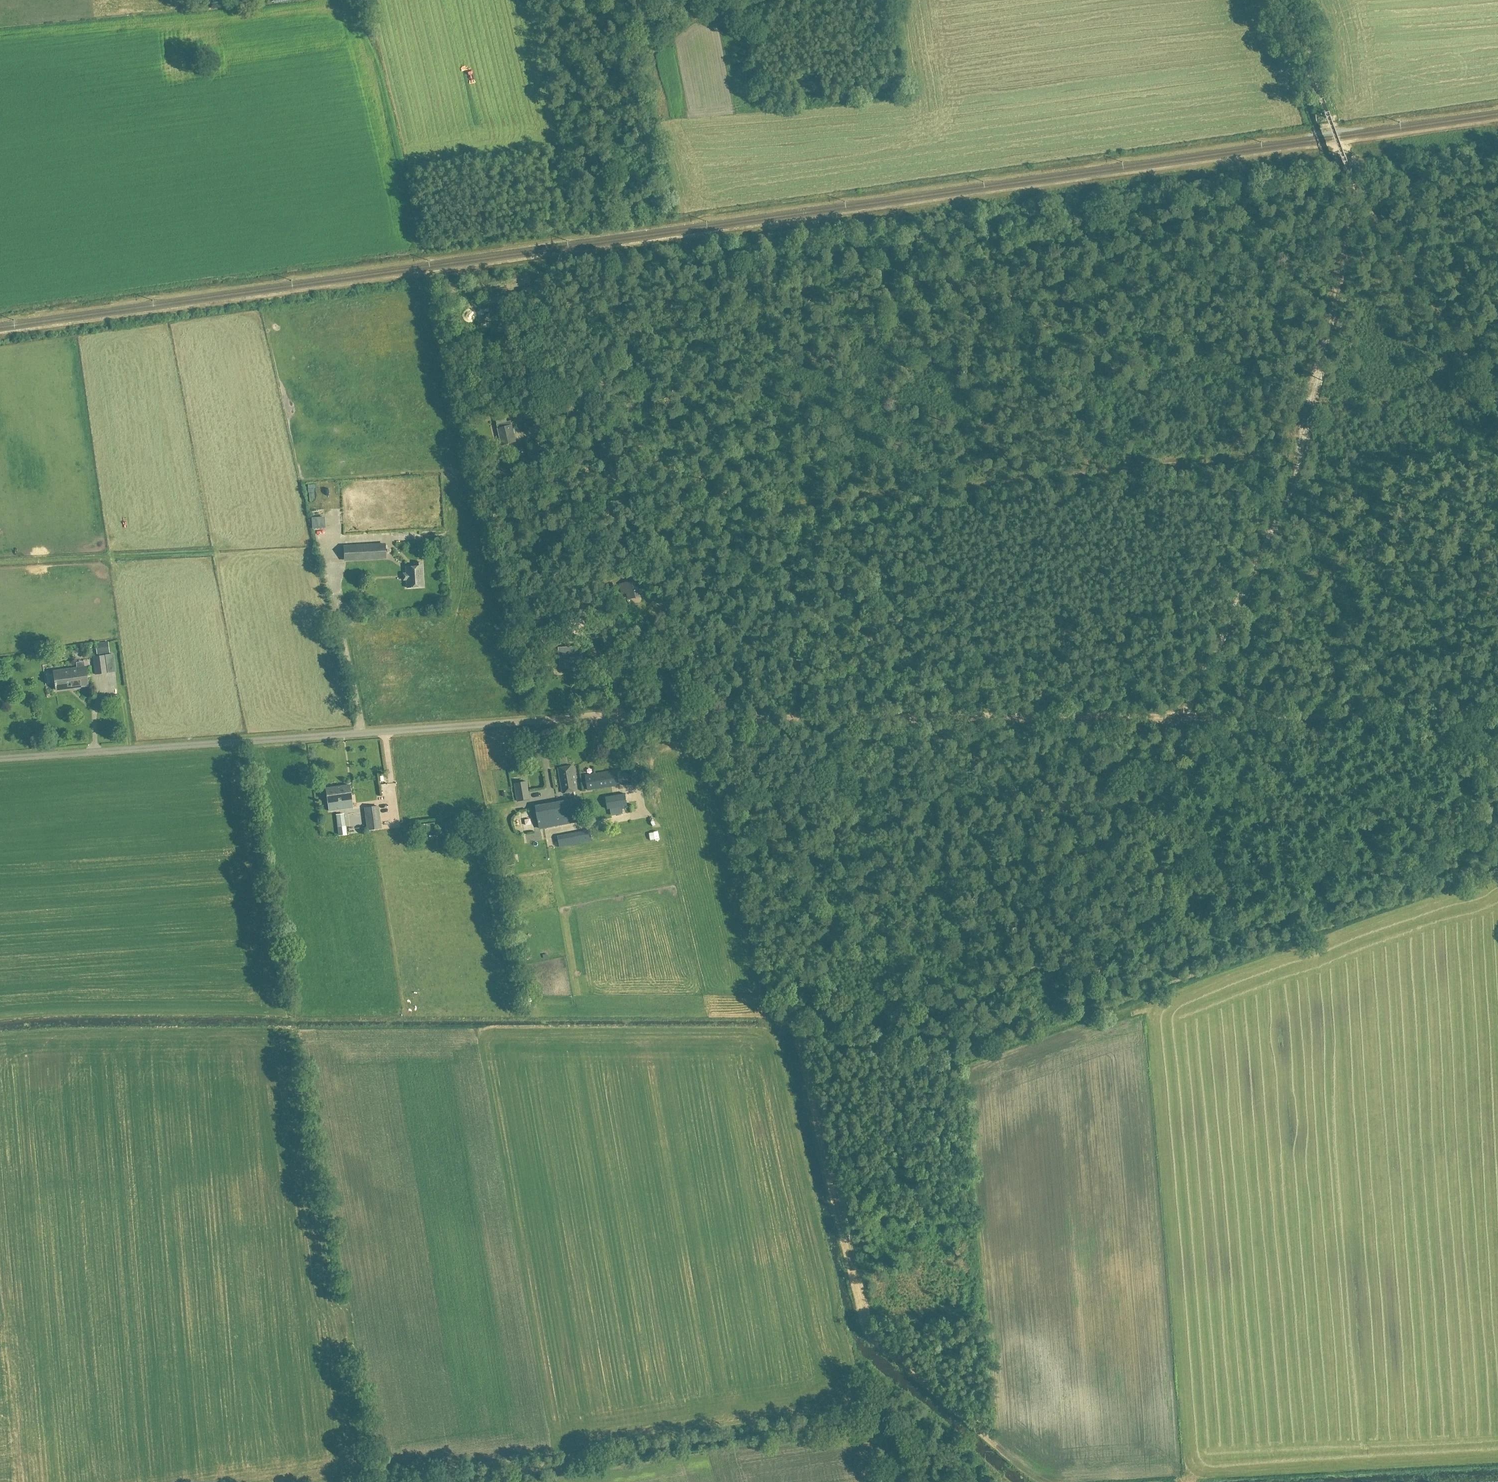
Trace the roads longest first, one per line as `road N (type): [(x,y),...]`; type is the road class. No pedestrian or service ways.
road 1 (track): [(1497,712),(745,722),(622,715)]
road 2 (unclassified): [(0,758),(622,715)]
road 3 (track): [(1182,715),(1286,504),(1341,255),(1363,197)]
road 4 (track): [(896,1481),(876,1411),(422,1481)]
road 5 (track): [(521,327),(561,410),(544,451),(555,482),(604,519),(602,576),(619,619),(622,715)]
road 6 (track): [(1342,152),(1356,188),(1497,406)]
road 7 (track): [(1284,0),(1329,118)]

